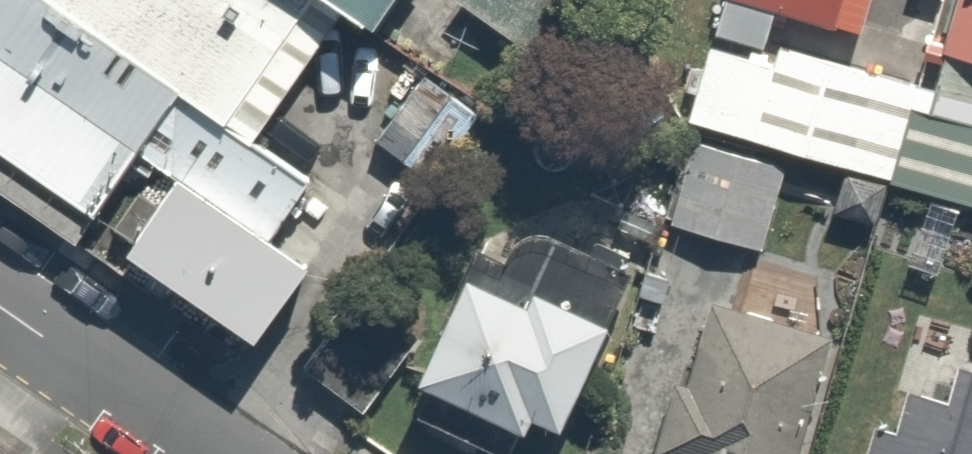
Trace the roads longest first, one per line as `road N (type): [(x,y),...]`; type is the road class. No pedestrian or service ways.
road 1 (residential): [(211,453),(49,341)]

